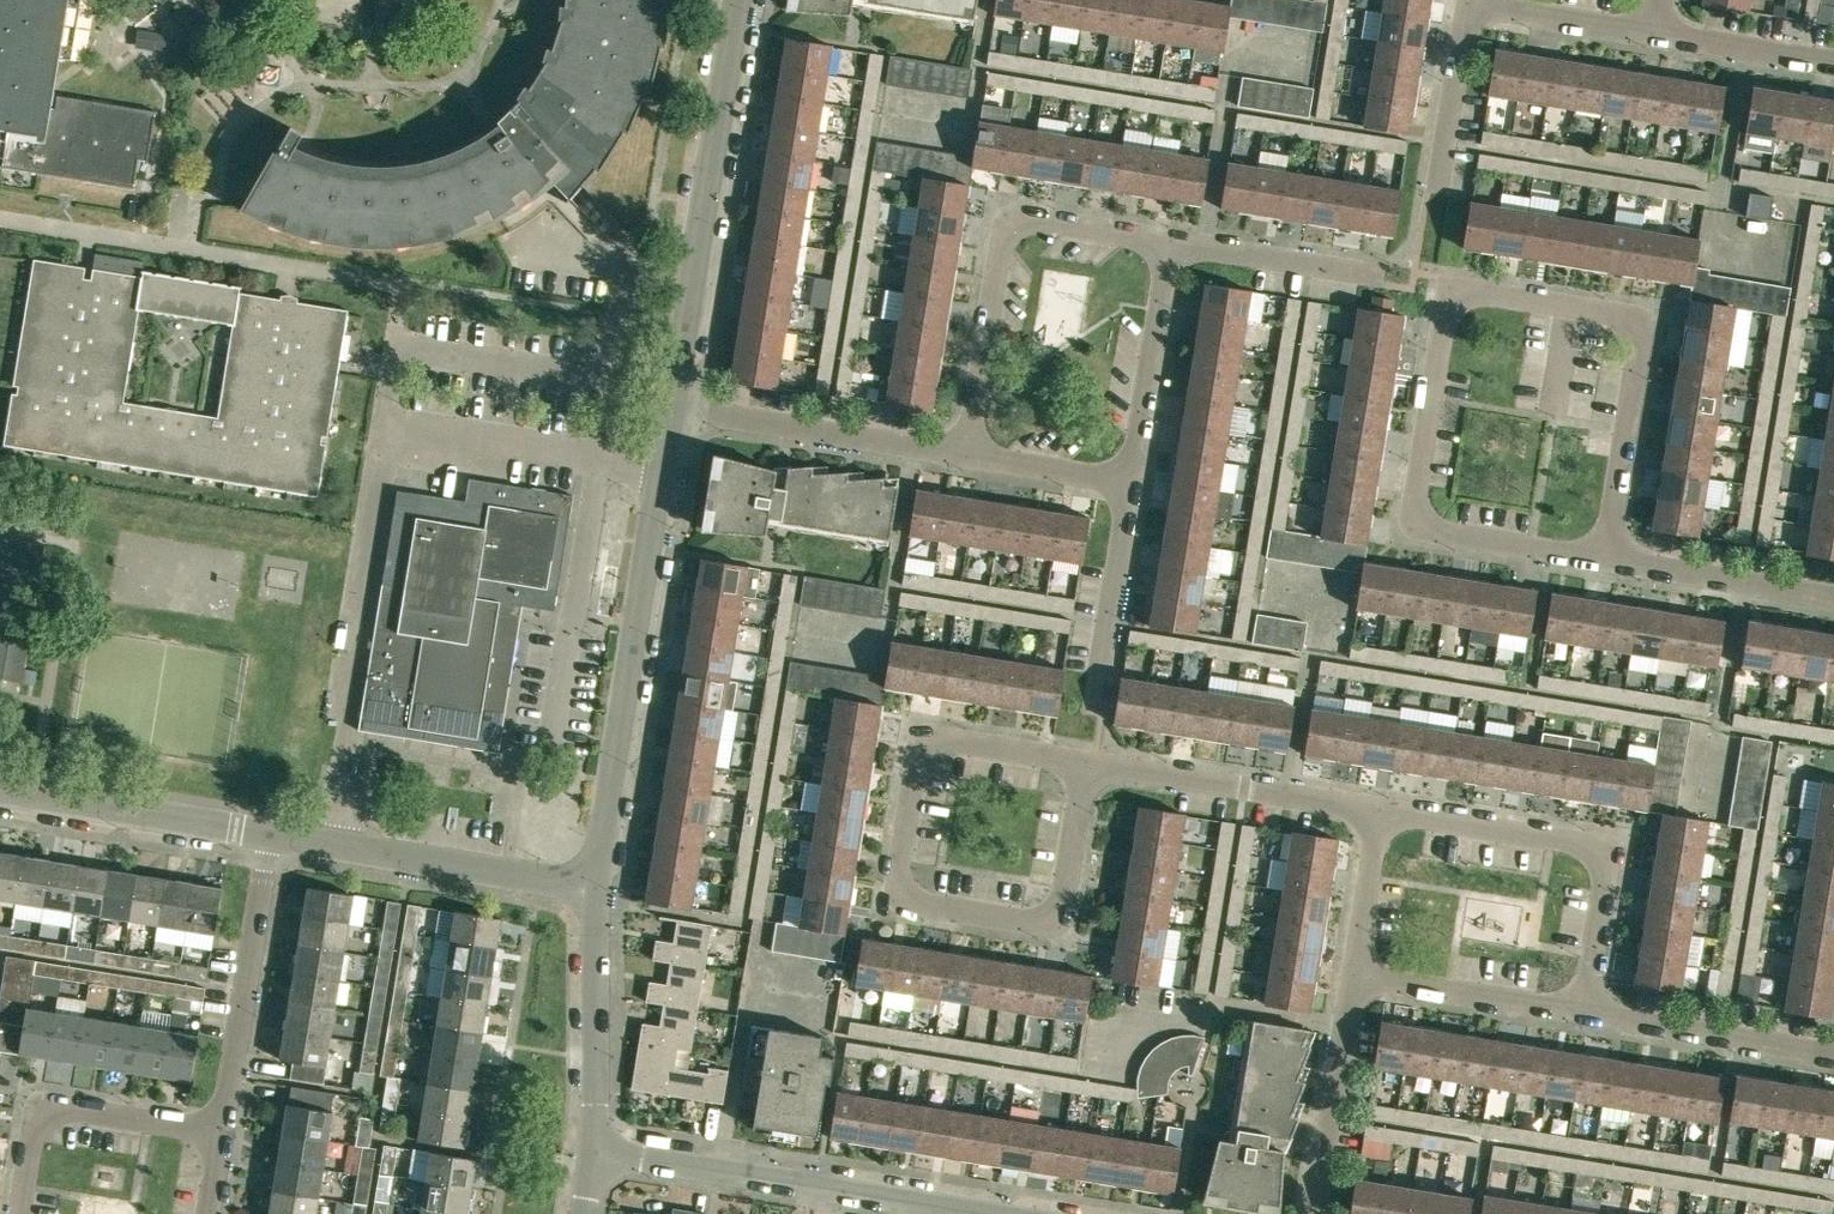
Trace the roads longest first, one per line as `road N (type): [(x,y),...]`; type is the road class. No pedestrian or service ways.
road 1 (residential): [(969,456),(1135,485),(1175,247),(1009,221),(978,401)]
road 2 (residential): [(1607,563),(1418,532),(1458,292),(1647,323),(1630,430)]
road 3 (residential): [(602,895),(674,412)]
road 4 (residential): [(924,750),(903,877),(908,900),(1034,921),(1064,900),(1087,765)]
road 5 (residential): [(674,412),(738,0)]
road 6 (residential): [(1586,1013),(1606,880),(1596,854),(1381,815)]
road 7 (residential): [(602,895),(275,841)]
road 8 (residential): [(602,1152),(907,1204)]
road 9 (residential): [(275,841),(226,1137)]
road 10 (residential): [(674,412),(969,456)]
road 11 (residential): [(1381,815),(1087,765)]
road 12 (residential): [(24,1213),(41,1107),(226,1137)]
road 13 (residential): [(275,841),(0,795)]
road 14 (residential): [(602,1152),(602,895)]
road 15 (residential): [(1833,1054),(1586,1013)]
road 16 (residential): [(1317,1213),(1355,976)]
road 17 (residential): [(1586,1013),(1355,976)]
road 18 (residential): [(1833,601),(1607,563)]
road 19 (residential): [(1650,38),(1470,8),(1471,0)]
road 20 (residential): [(1833,69),(1650,38)]
road 21 (residential): [(1087,765),(952,742),(924,750)]
road 22 (residential): [(1355,976),(1381,815)]
road 23 (residential): [(1630,430),(1607,563)]

